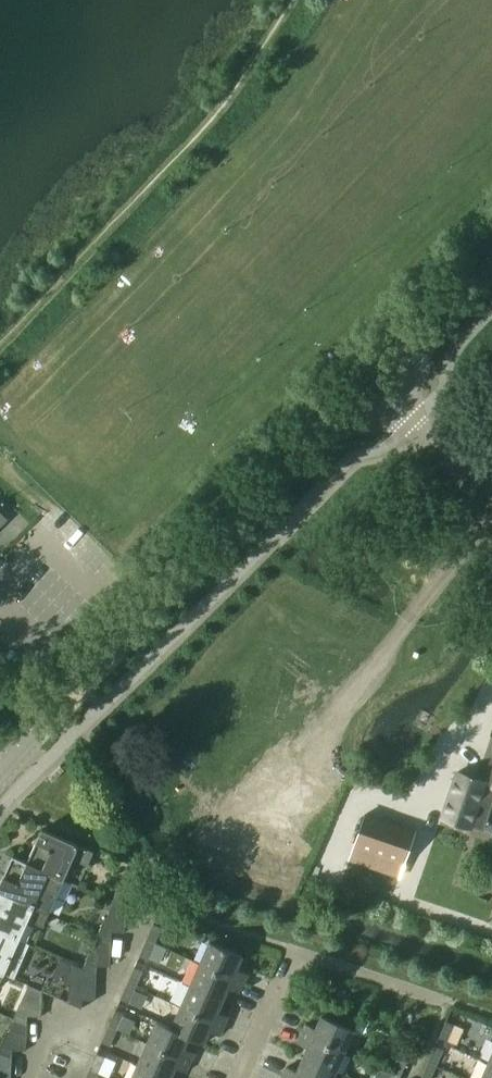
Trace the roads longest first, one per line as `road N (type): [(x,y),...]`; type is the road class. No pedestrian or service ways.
road 1 (secondary): [(0,772),(373,389)]
road 2 (residential): [(28,1077),(42,1044),(98,1018),(150,894)]
road 3 (secondary): [(373,389),(491,267)]
road 4 (unclassified): [(491,495),(373,389)]

